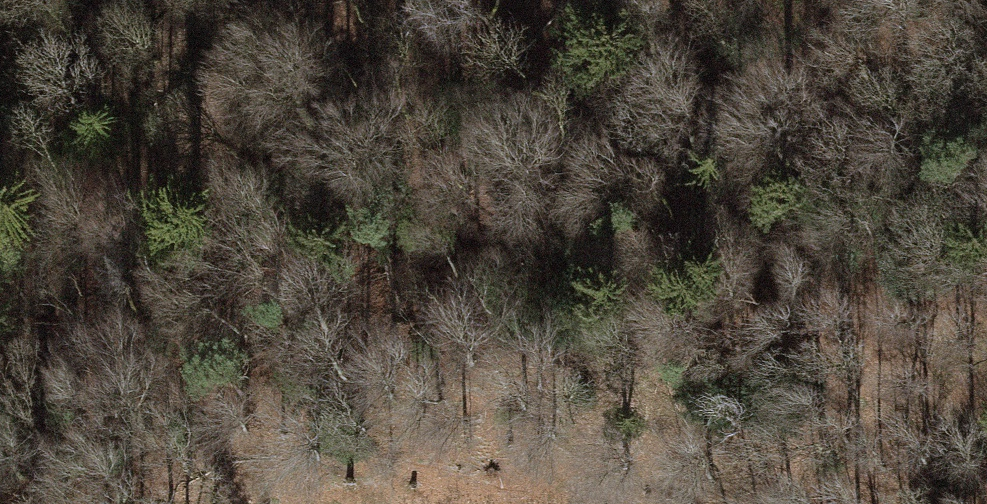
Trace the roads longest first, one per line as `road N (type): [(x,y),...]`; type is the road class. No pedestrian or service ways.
road 1 (motorway): [(0,315),(928,503)]
road 2 (motorway): [(986,171),(149,0)]

